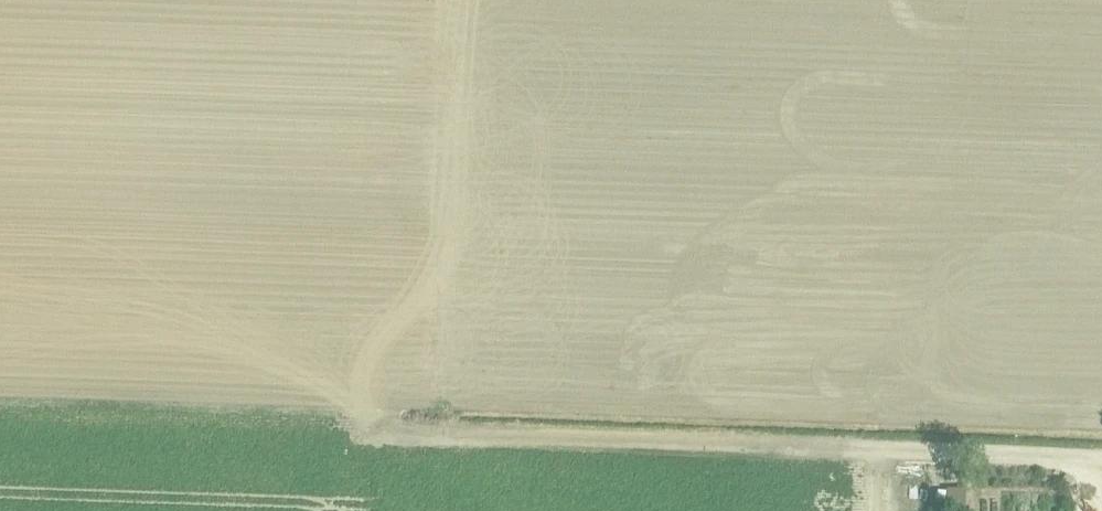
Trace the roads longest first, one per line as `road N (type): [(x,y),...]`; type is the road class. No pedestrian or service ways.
road 1 (track): [(414,428),(1085,456),(1101,473)]

